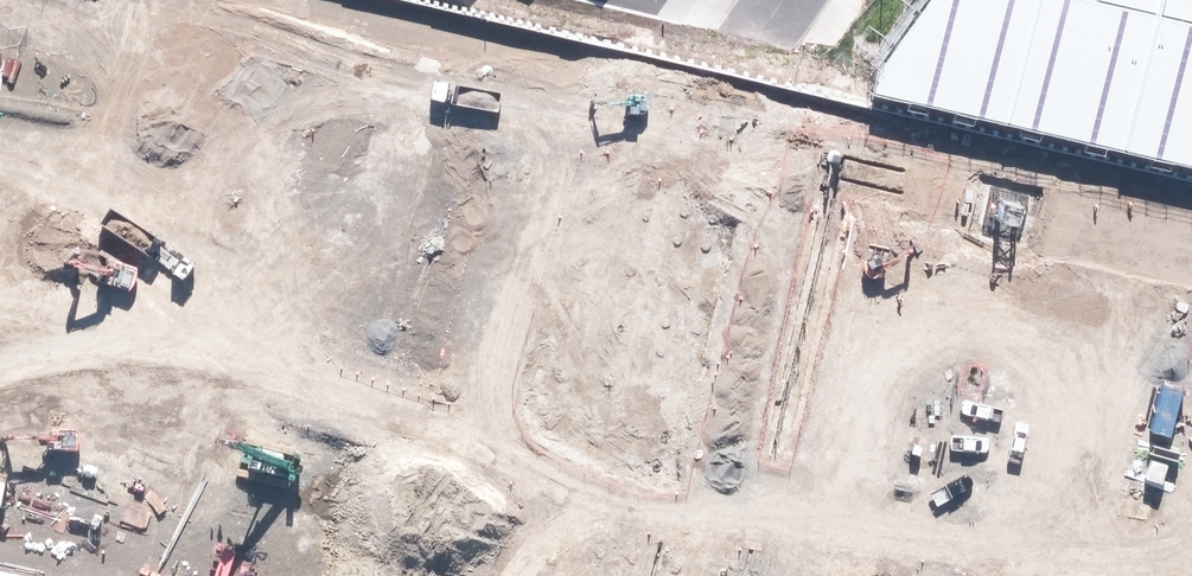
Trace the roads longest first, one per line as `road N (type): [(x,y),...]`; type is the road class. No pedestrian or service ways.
road 1 (unknown): [(1191,225),(241,0)]
road 2 (unknown): [(768,28),(394,575)]

